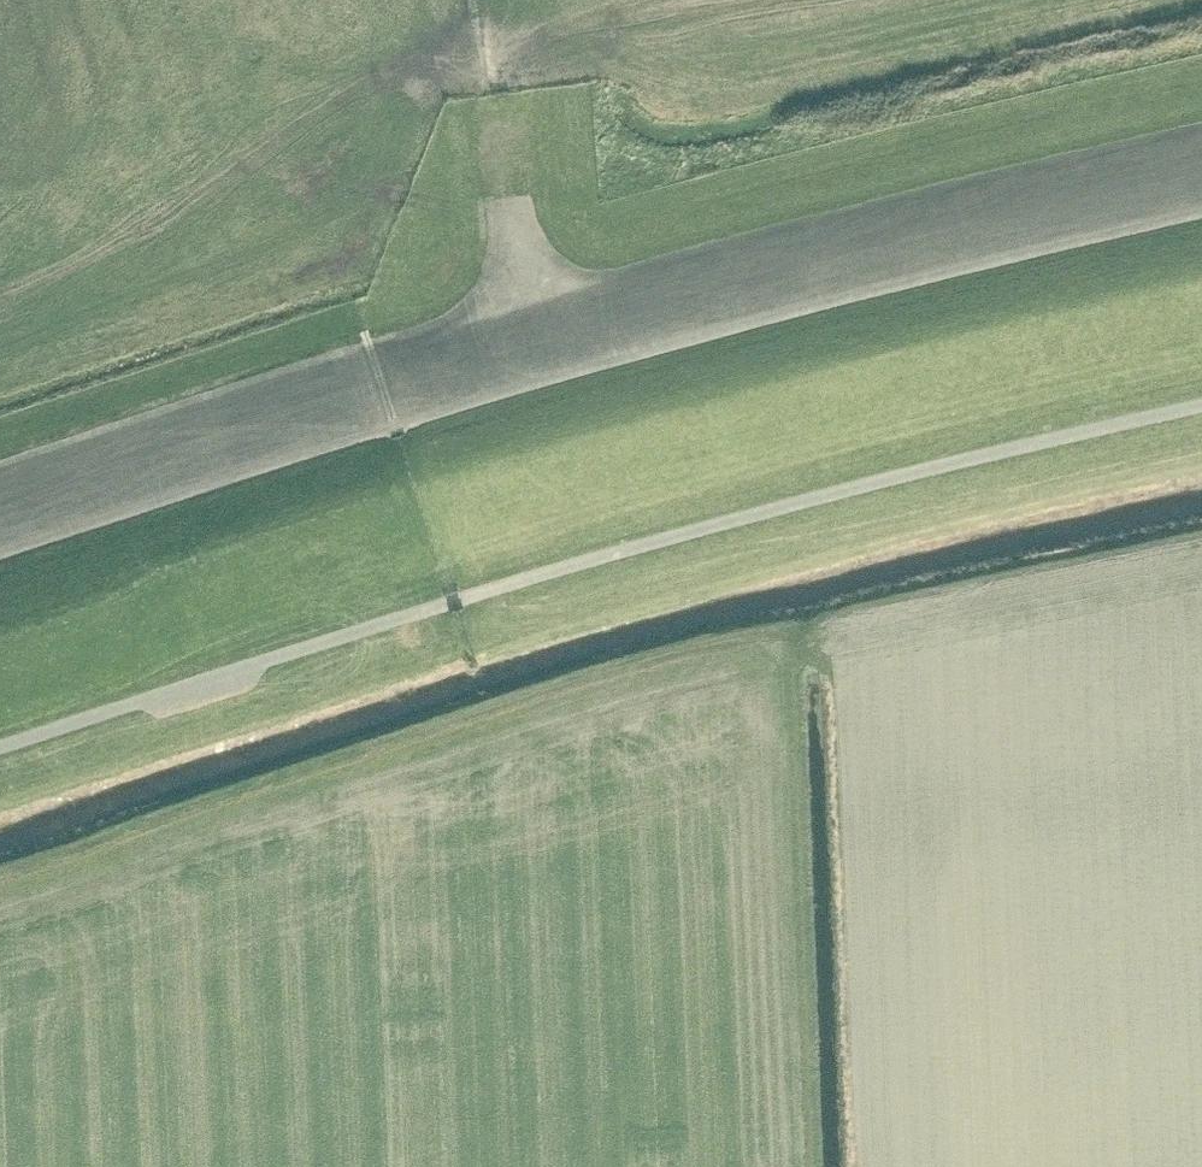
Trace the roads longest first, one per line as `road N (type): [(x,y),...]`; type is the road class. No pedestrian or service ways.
road 1 (unclassified): [(0,746),(588,559),(916,470),(1201,405)]

